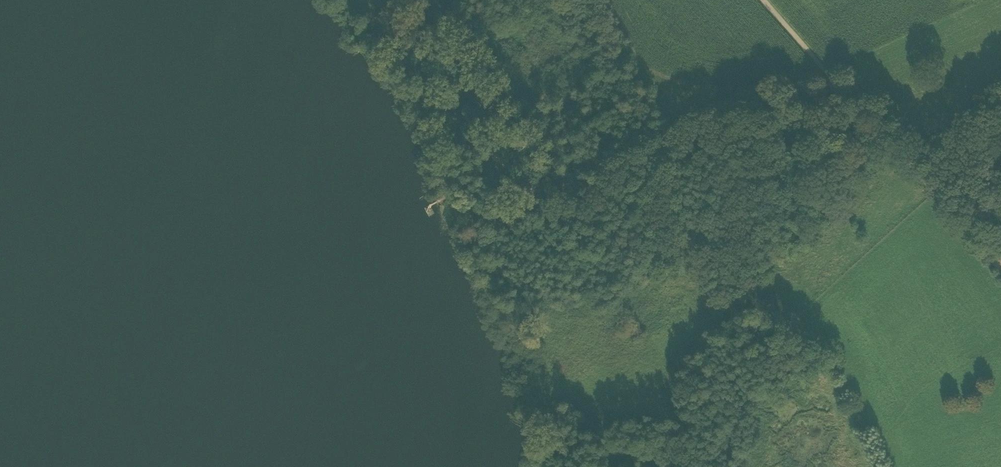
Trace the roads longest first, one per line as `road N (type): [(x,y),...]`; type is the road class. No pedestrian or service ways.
road 1 (track): [(762,0),(1000,273)]
road 2 (track): [(433,0),(367,30),(346,21),(331,0)]

